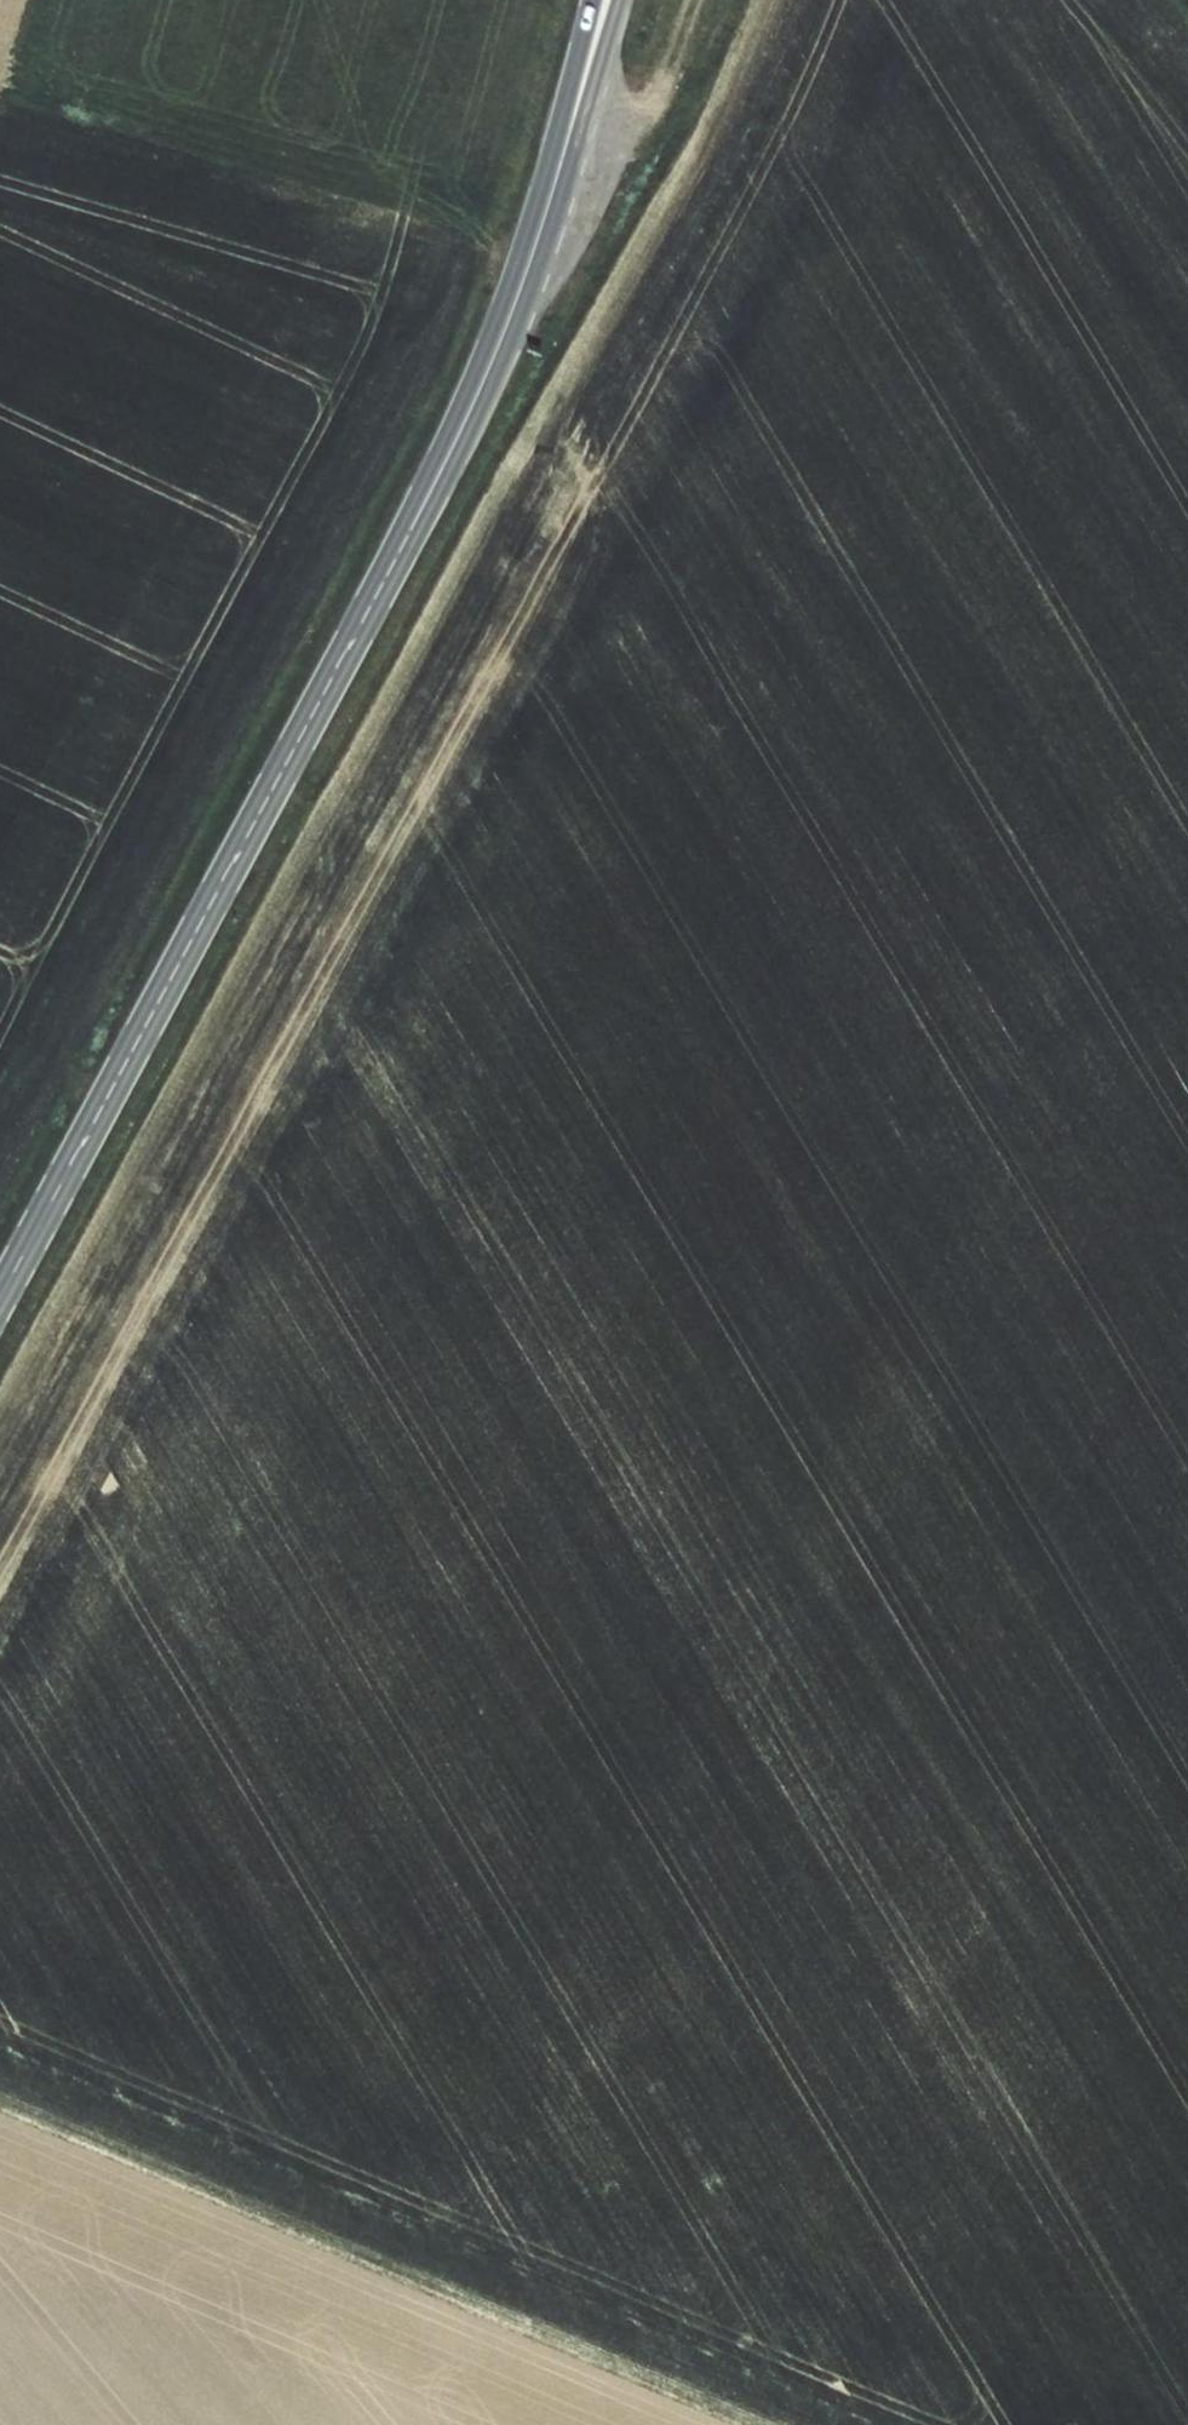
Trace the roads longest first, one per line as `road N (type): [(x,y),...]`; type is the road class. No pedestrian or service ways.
road 1 (tertiary): [(548,211),(482,386),(410,533),(0,1296)]
road 2 (tertiary): [(548,211),(621,0)]
road 3 (tertiary): [(595,0),(548,211)]

